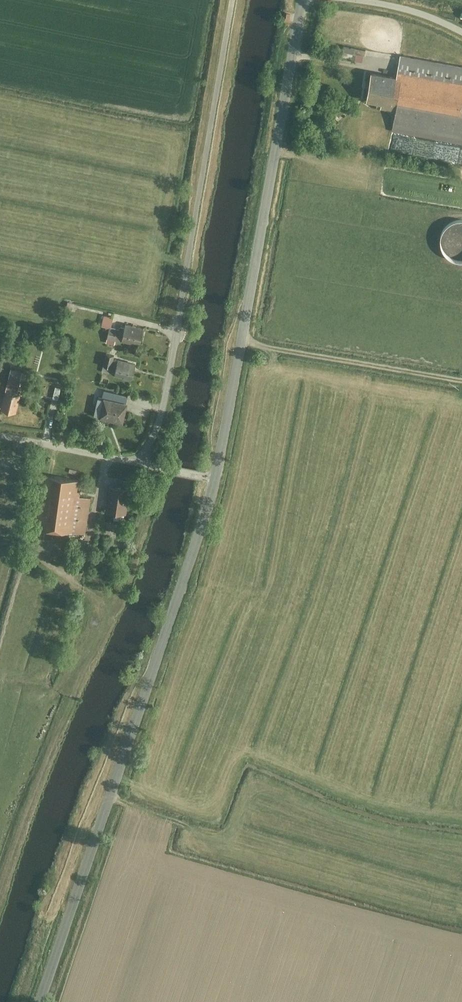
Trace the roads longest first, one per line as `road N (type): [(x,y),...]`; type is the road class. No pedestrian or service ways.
road 1 (tertiary): [(42,1001),(215,478)]
road 2 (tertiary): [(215,478),(303,0)]
road 3 (track): [(177,333),(232,0)]
road 4 (track): [(241,341),(461,380)]
road 5 (residential): [(0,435),(146,465)]
road 6 (residential): [(146,465),(177,333)]

